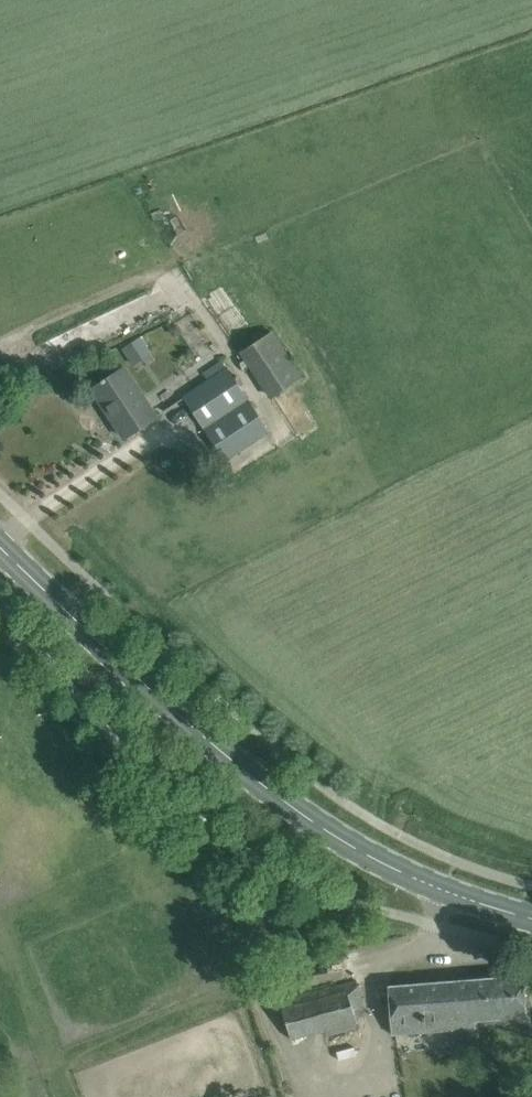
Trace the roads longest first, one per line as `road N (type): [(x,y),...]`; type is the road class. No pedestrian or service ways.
road 1 (secondary): [(531,921),(459,898),(306,821),(0,547)]
road 2 (track): [(30,1096),(217,1012),(345,976),(513,949),(527,920)]

